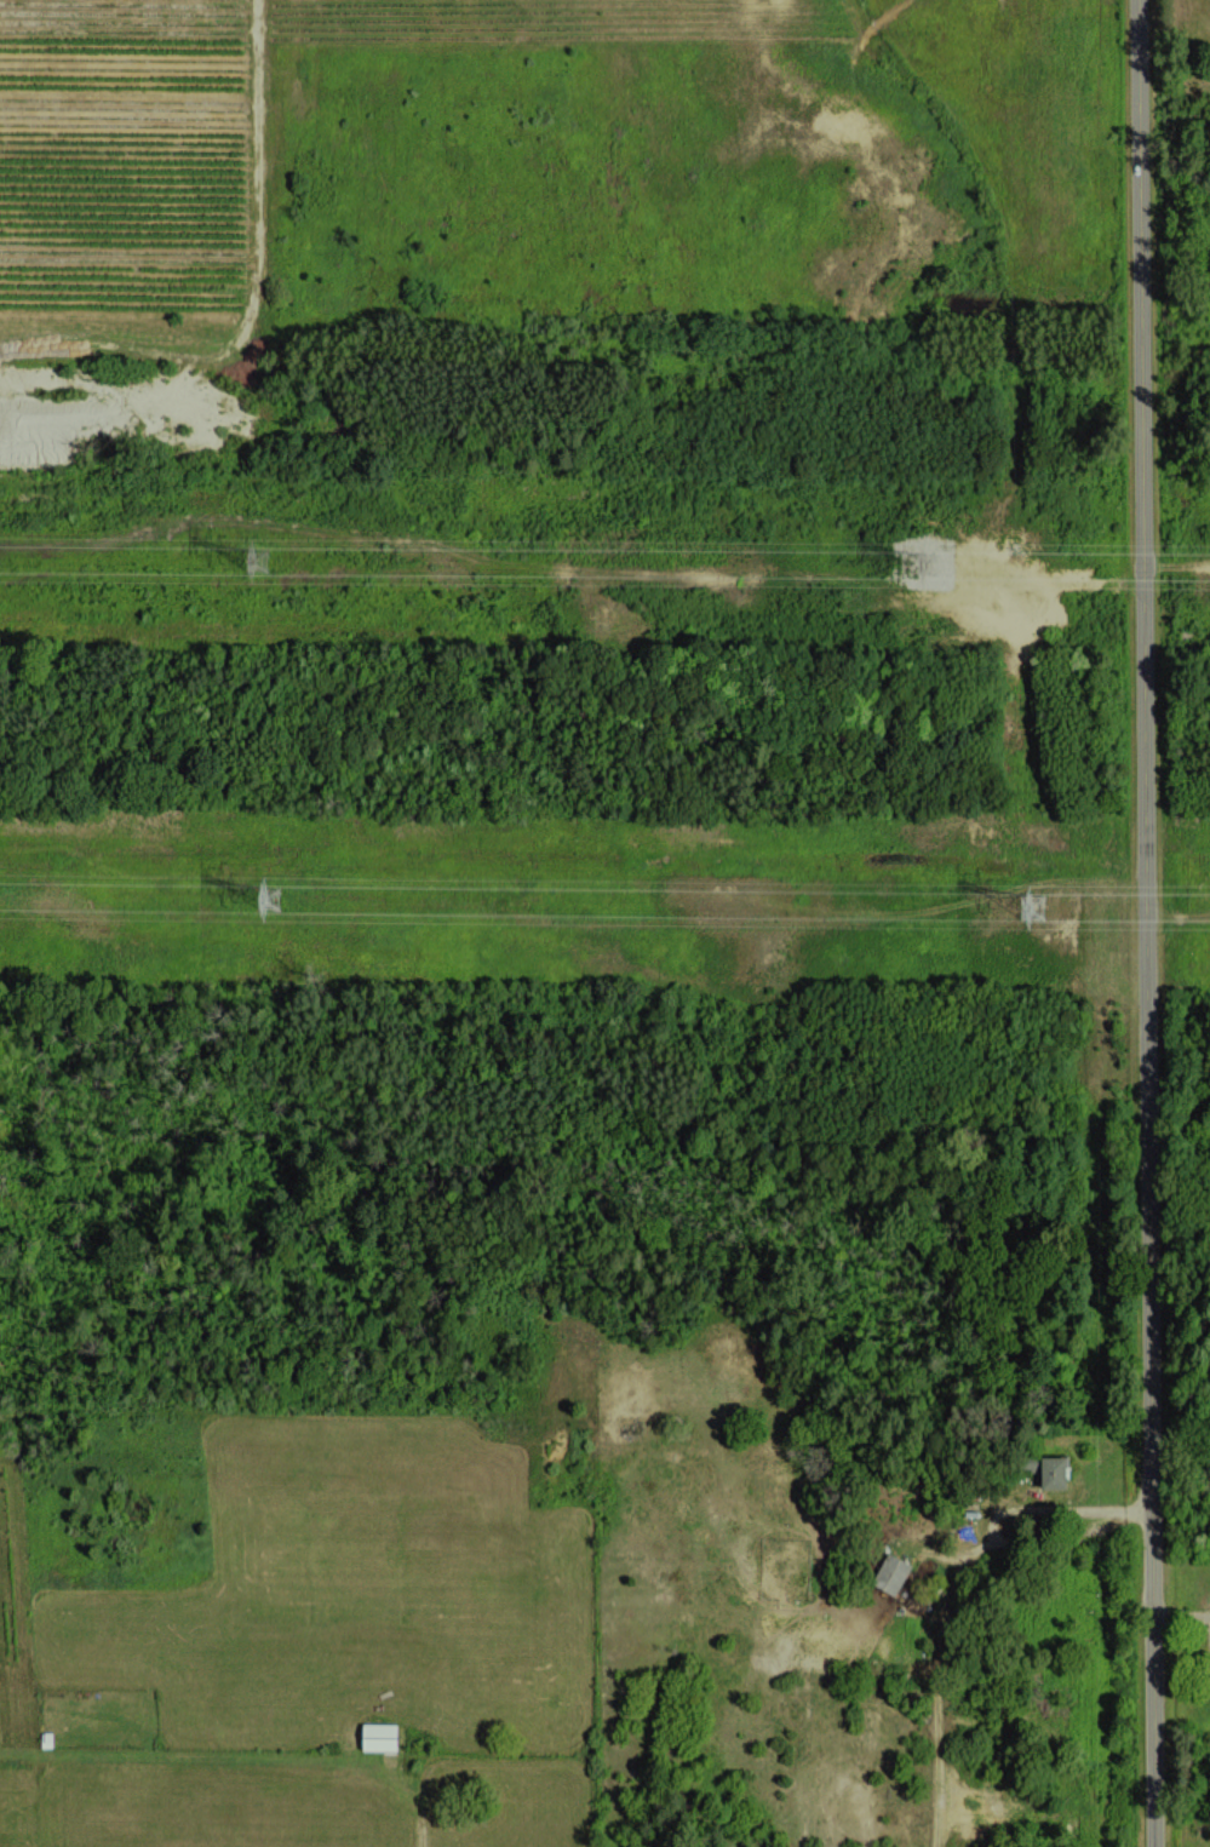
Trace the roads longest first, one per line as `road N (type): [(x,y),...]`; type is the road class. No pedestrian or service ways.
road 1 (residential): [(1152,1846),(1140,0)]

